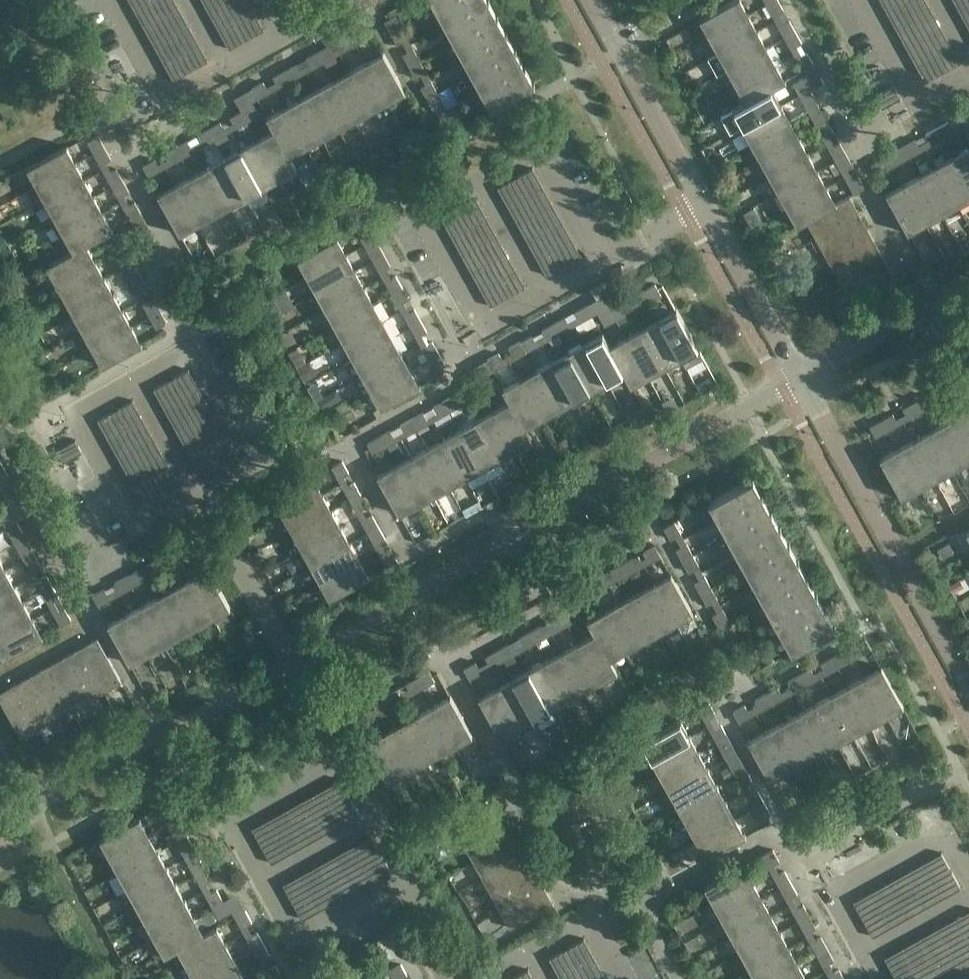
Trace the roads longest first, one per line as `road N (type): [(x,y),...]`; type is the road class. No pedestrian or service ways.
road 1 (residential): [(293,662),(801,377)]
road 2 (residential): [(968,682),(801,377)]
road 3 (residential): [(199,494),(140,525),(80,416),(138,383)]
road 4 (residential): [(138,383),(196,352),(256,460),(199,494)]
road 5 (residential): [(543,293),(486,324),(425,215),(482,184)]
road 6 (residential): [(705,205),(595,0)]
road 7 (residential): [(801,377),(705,205)]
road 8 (residential): [(265,880),(297,939),(408,879)]
road 9 (residential): [(293,662),(199,494)]
road 10 (residential): [(346,762),(234,824),(265,880)]
road 11 (residential): [(801,377),(968,285)]
road 12 (residential): [(482,184),(540,153),(601,261)]
road 13 (residential): [(114,0),(168,96),(225,65)]
road 14 (residential): [(968,878),(944,835),(835,895)]
road 15 (residential): [(865,0),(920,99),(968,72)]
road 16 (residential): [(534,953),(591,923),(622,978)]
road 17 (residential): [(265,880),(377,819)]
road 18 (residential): [(199,494),(138,383)]
road 19 (residential): [(482,184),(543,293)]

